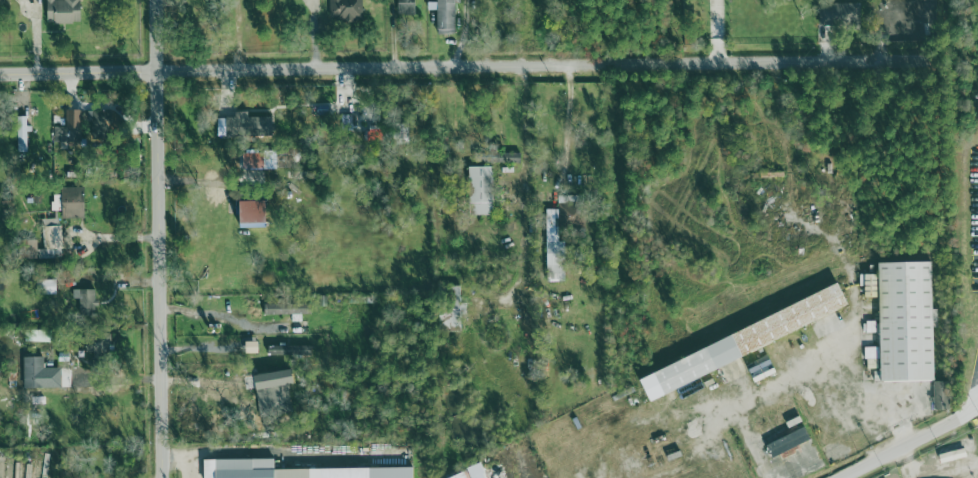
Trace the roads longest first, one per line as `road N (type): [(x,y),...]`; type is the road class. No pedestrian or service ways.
road 1 (residential): [(0,73),(922,60)]
road 2 (tertiary): [(162,477),(155,0)]
road 3 (residential): [(834,477),(967,411)]

